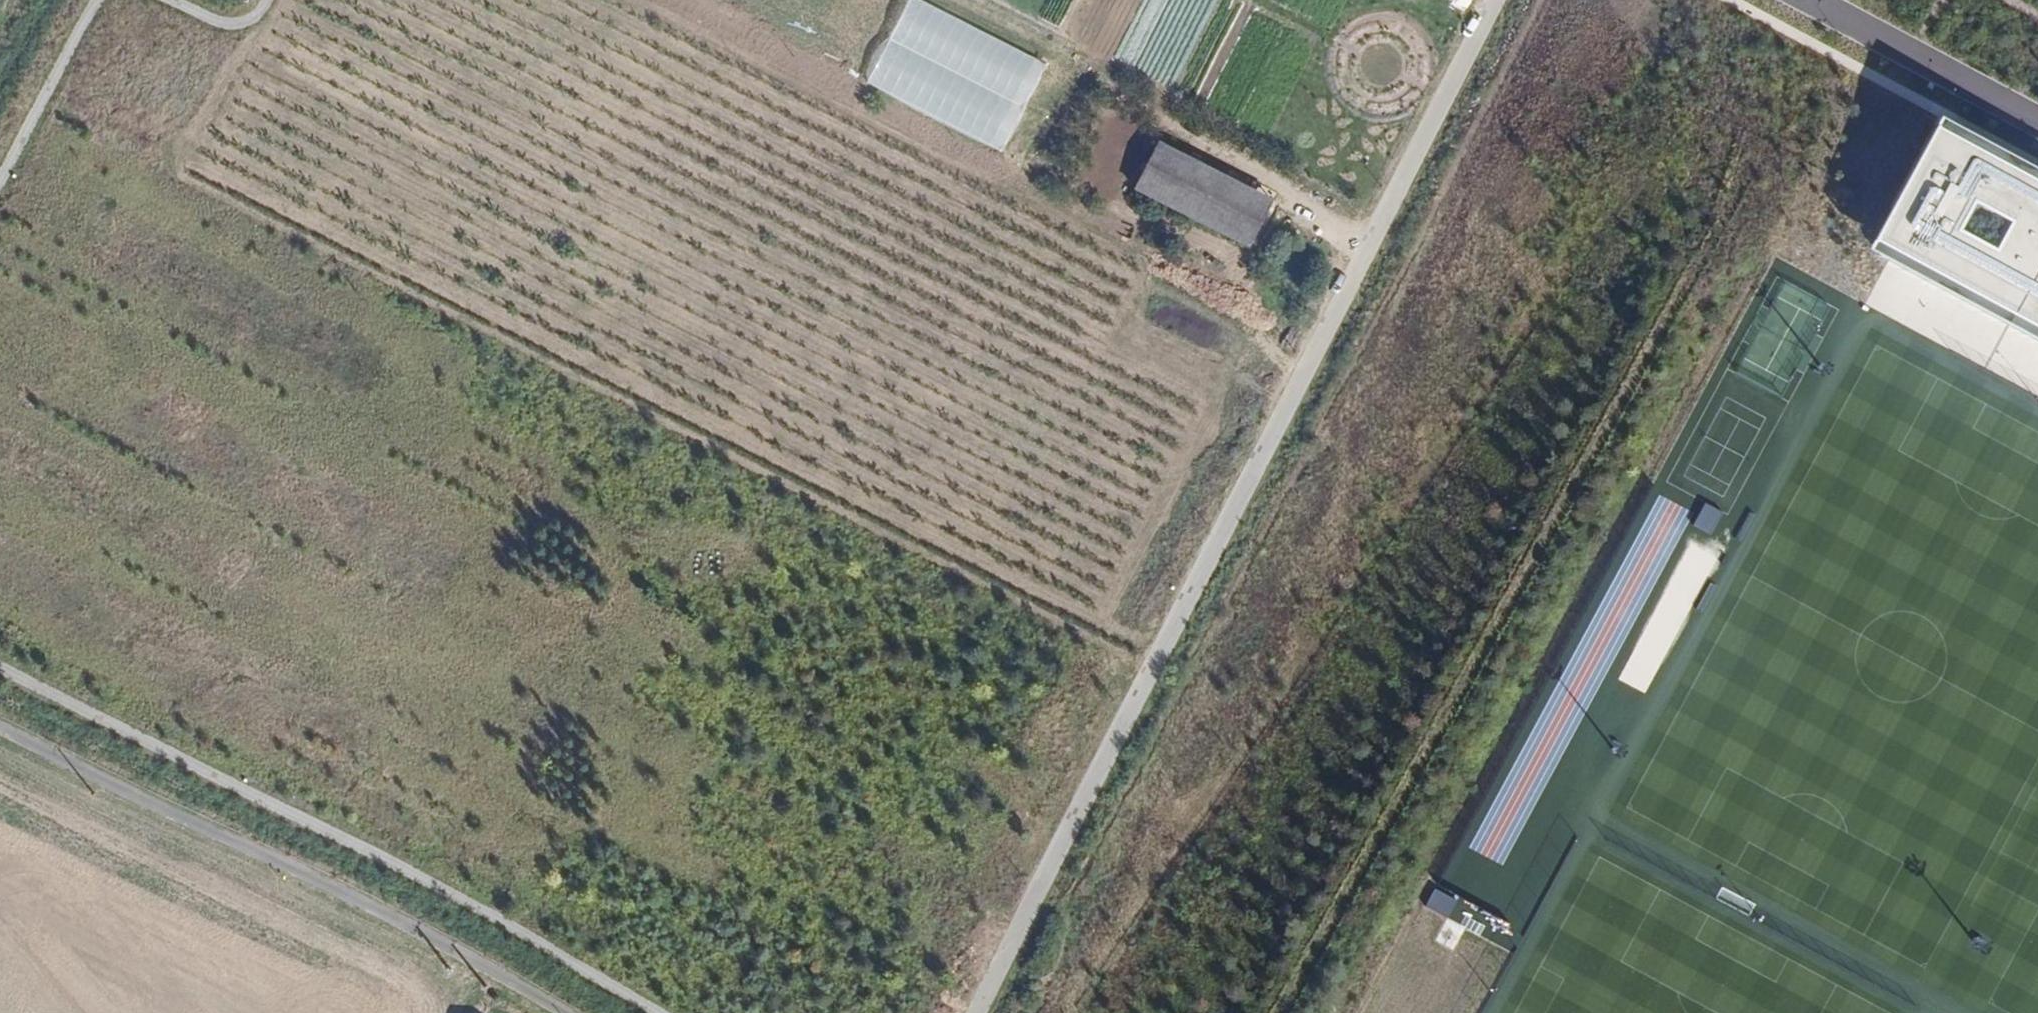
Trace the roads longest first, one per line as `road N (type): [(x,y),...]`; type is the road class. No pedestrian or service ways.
road 1 (track): [(1493,0),(978,1012)]
road 2 (residential): [(0,728),(417,929),(563,1012)]

